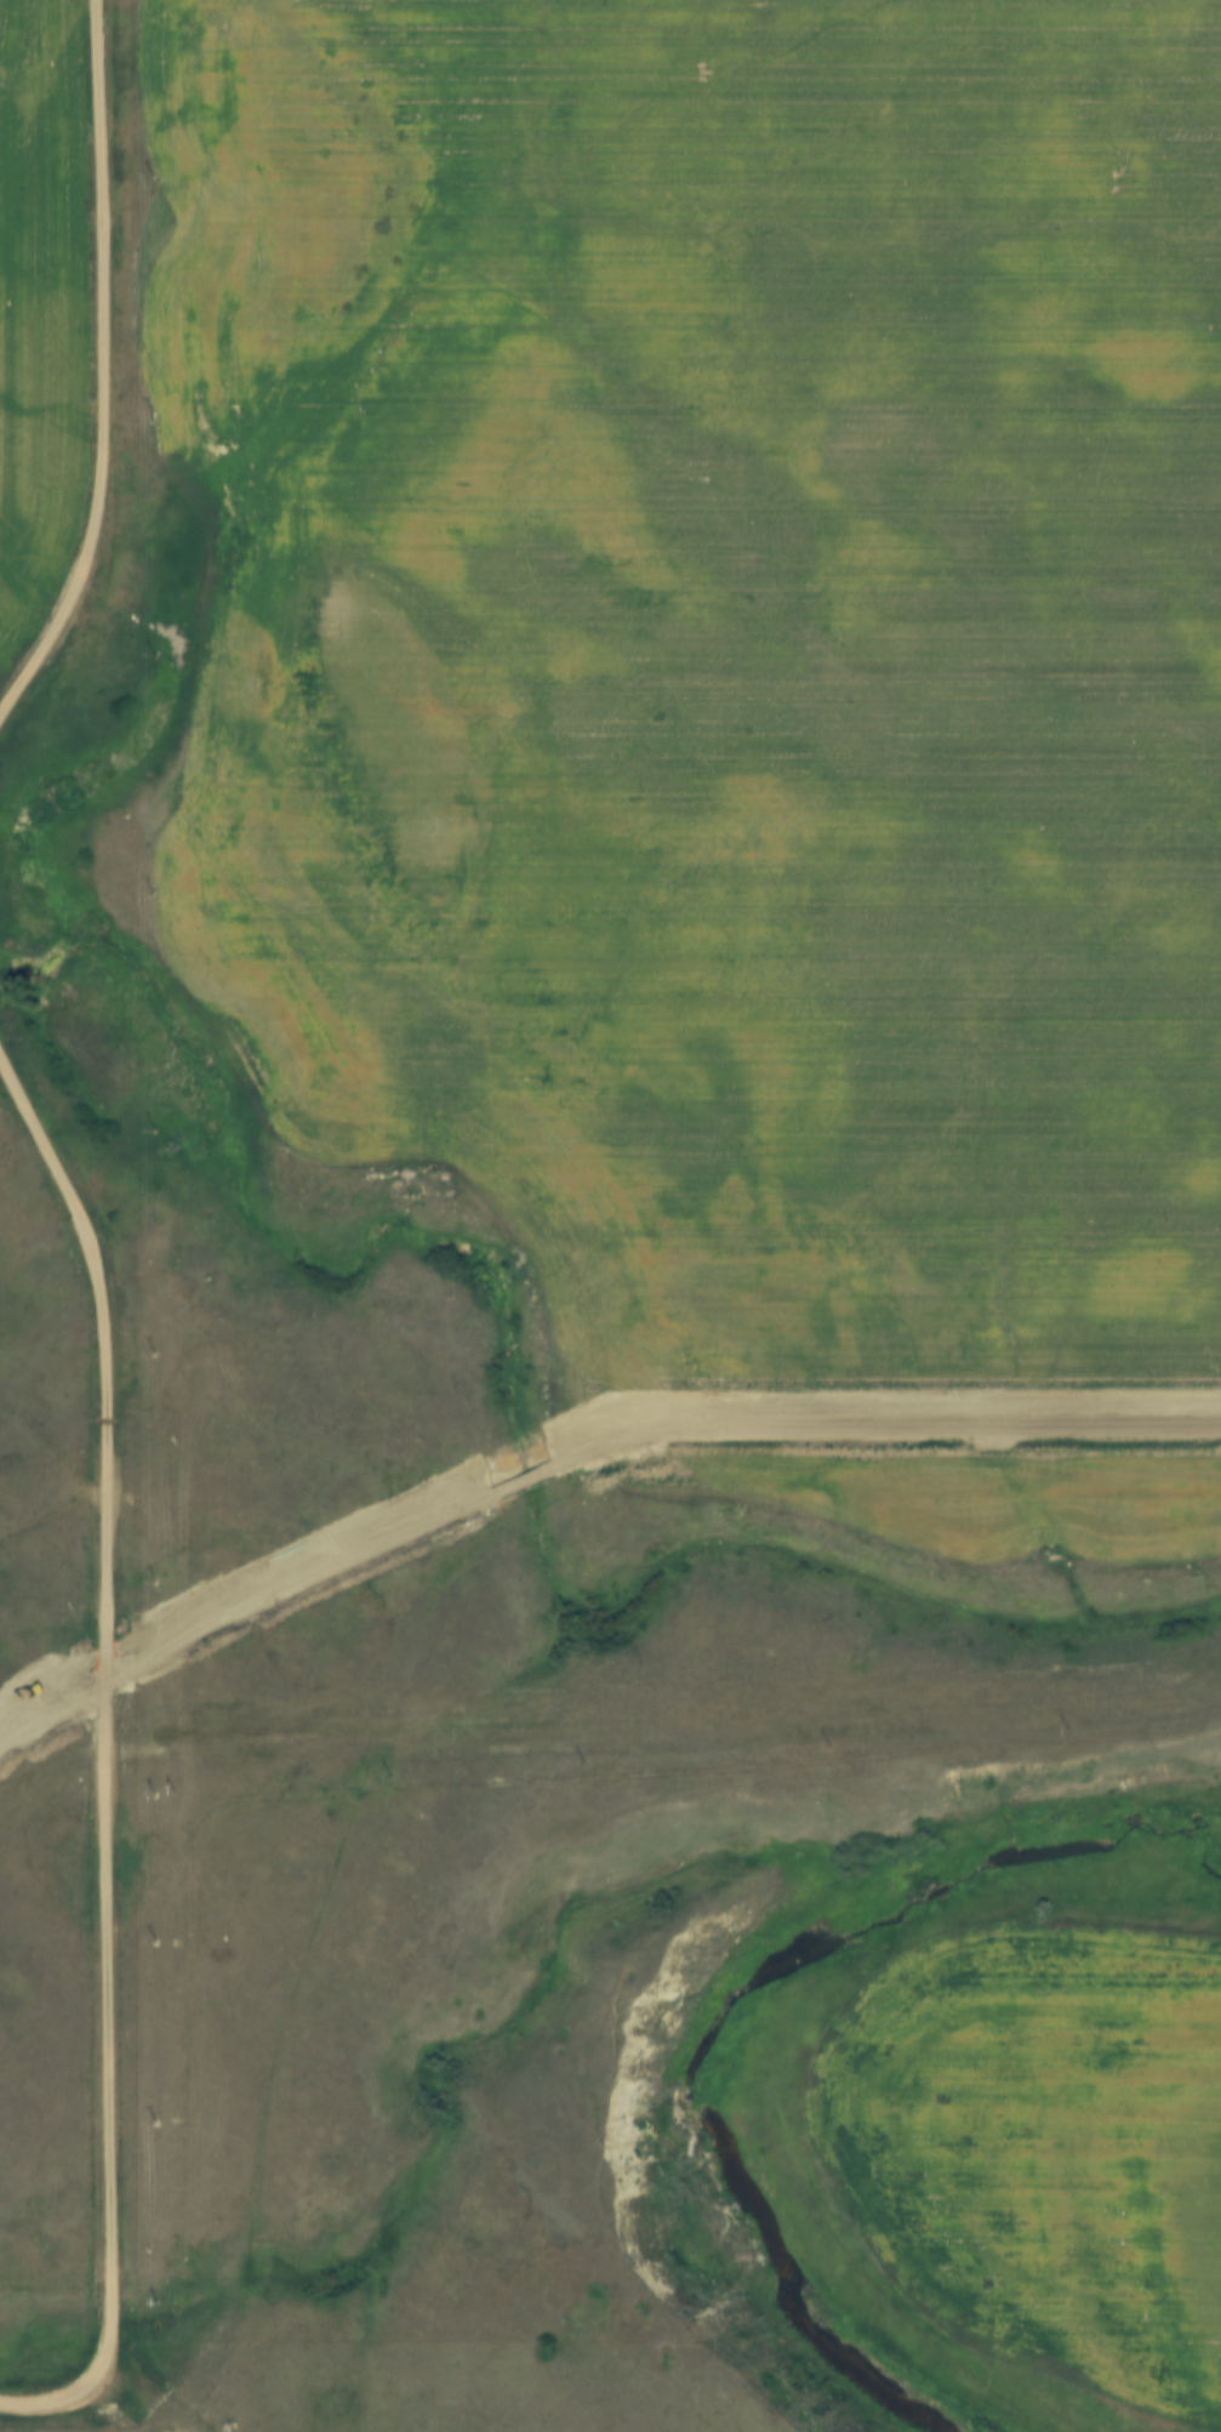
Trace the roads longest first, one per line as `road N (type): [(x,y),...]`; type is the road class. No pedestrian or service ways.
road 1 (residential): [(0,1046),(109,1285),(115,1897),(105,2366)]
road 2 (residential): [(105,0),(108,370),(97,569),(84,611),(0,720)]

